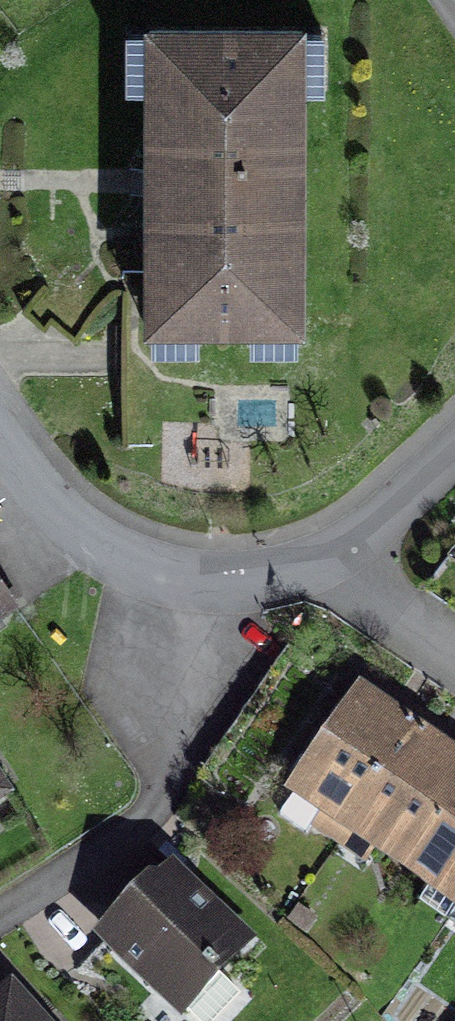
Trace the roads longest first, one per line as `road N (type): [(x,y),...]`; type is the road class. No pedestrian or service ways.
road 1 (residential): [(454,445),(330,549),(284,568),(219,578),(157,571),(87,536),(45,497),(0,430)]

